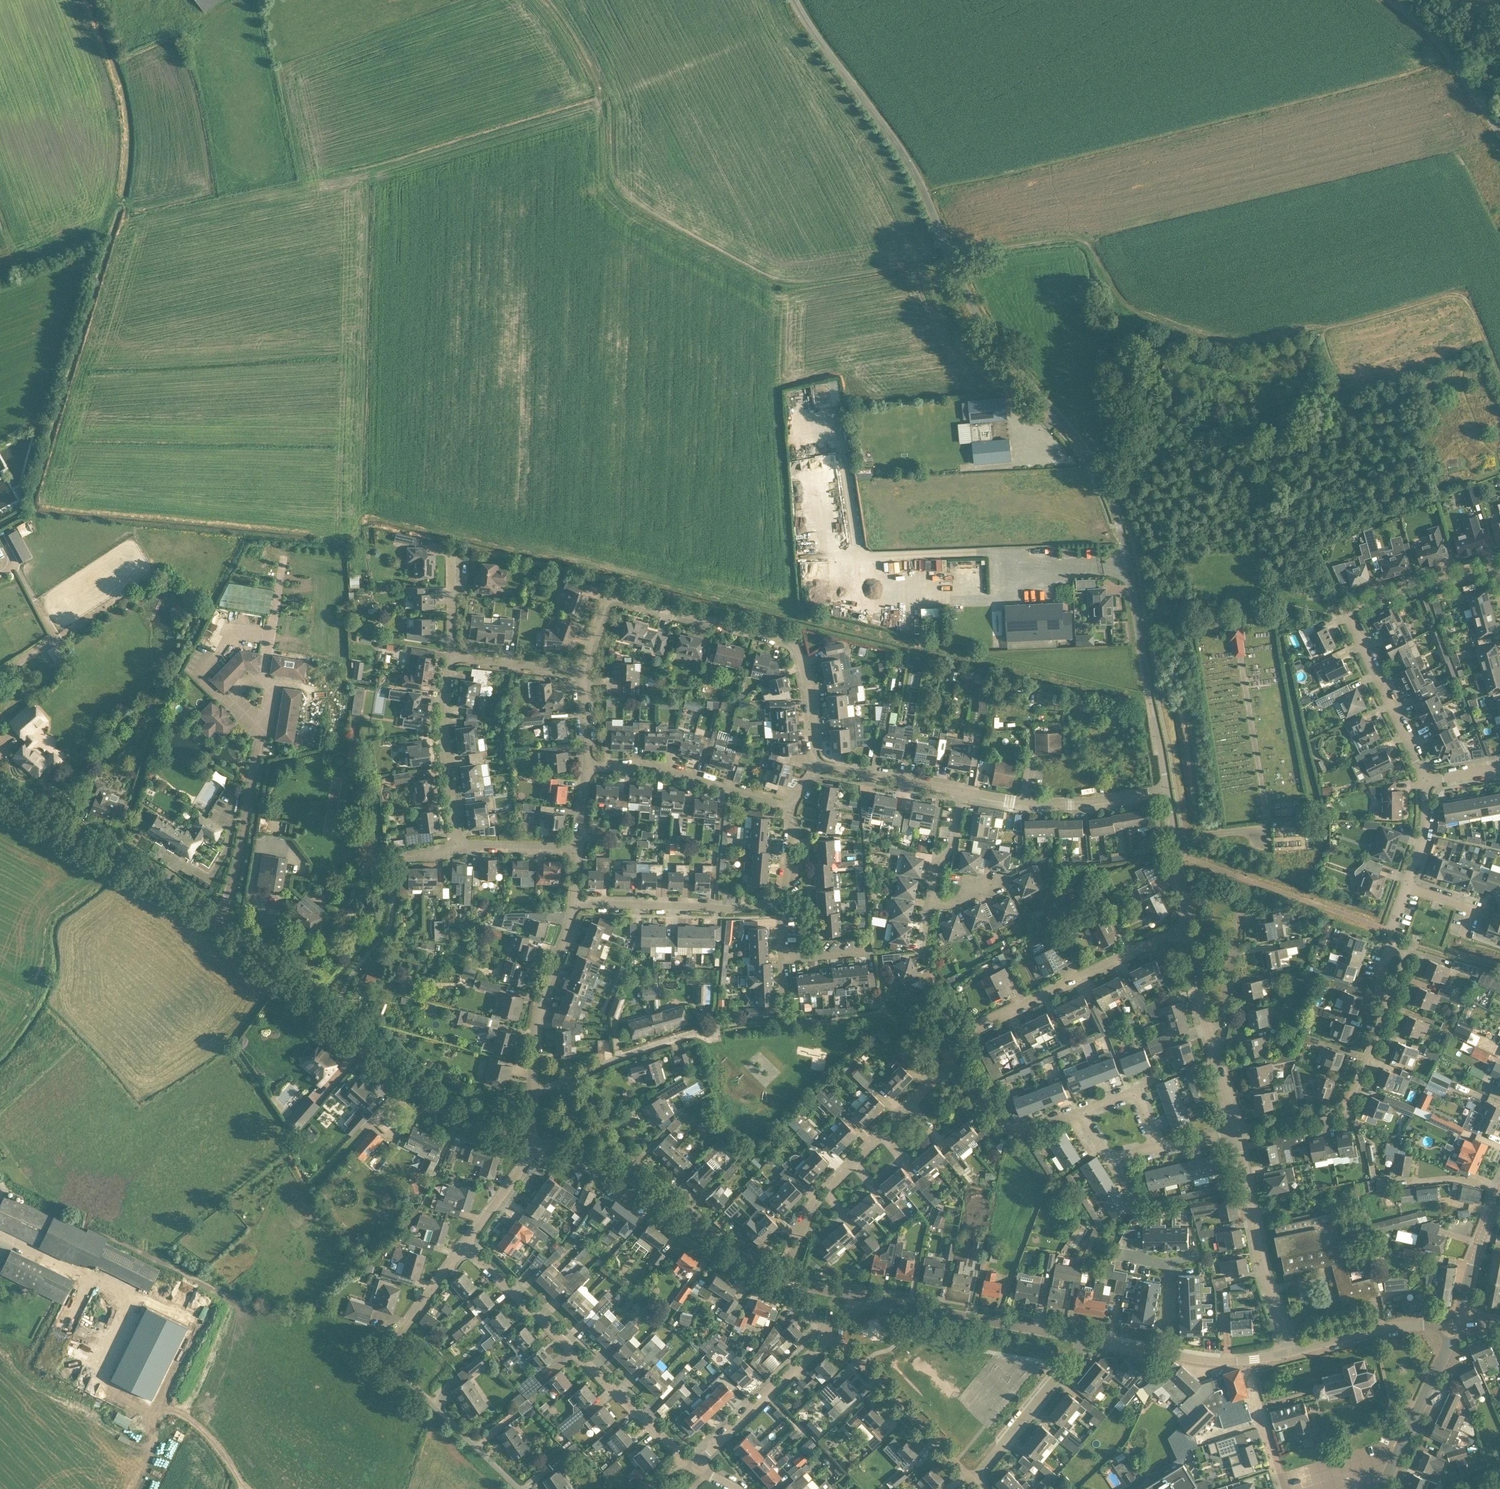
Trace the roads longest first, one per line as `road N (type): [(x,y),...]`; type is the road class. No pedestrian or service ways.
road 1 (unclassified): [(1166,789),(1126,558),(1099,474),(1081,440),(985,334),(923,188),(790,0)]
road 2 (track): [(949,257),(1076,238),(1127,305),(1215,341),(1252,347),(1447,295),(1467,299),(1499,378)]
road 3 (track): [(1442,52),(923,188)]
road 4 (unclassified): [(323,1014),(216,921),(0,787)]
road 5 (residential): [(1424,779),(1347,609),(1499,566)]
road 6 (track): [(544,0),(598,87),(596,103),(394,166)]
road 7 (residential): [(819,768),(796,648),(618,600),(604,605)]
road 8 (residential): [(520,1488),(390,1356),(463,1245)]
road 9 (residential): [(687,1458),(463,1245)]
road 10 (residential): [(946,1068),(975,1027),(1188,928)]
road 11 (residential): [(778,1276),(826,1191),(946,1068)]
road 12 (residential): [(528,1142),(444,1108),(323,1014)]
road 13 (residential): [(1237,1130),(1346,1107),(1392,992)]
road 14 (residential): [(1289,1350),(1260,1258),(1237,1130)]
road 15 (residential): [(1088,1338),(868,1298)]
road 16 (residential): [(791,808),(660,767),(587,766)]
road 17 (residential): [(972,1481),(830,1331)]
road 18 (residential): [(781,906),(575,903)]
road 19 (residential): [(533,1092),(536,1004),(575,903)]
road 20 (residential): [(460,847),(441,735),(453,656)]
road 21 (residential): [(687,1458),(830,1331)]
road 22 (residential): [(1212,1038),(1224,1013),(1239,915),(1223,897),(1184,904)]
road 23 (residential): [(972,1481),(1088,1338)]
road 24 (residential): [(778,1276),(741,1259),(629,1177)]
road 25 (tertiary): [(1379,1488),(1454,1325)]
road 26 (unclassified): [(1499,138),(1435,41),(1393,0)]
road 27 (residential): [(1473,902),(1407,879),(1425,816),(1424,779)]
road 28 (residential): [(564,1082),(642,1046),(725,1024)]
road 29 (unclassified): [(1289,1350),(1384,1328),(1454,1325)]
road 30 (residential): [(1076,1110),(1015,1130),(946,1068)]
road 31 (residential): [(961,791),(819,768)]
road 32 (residential): [(1454,1325),(1499,1191)]
road 33 (residential): [(580,670),(453,656)]
road 34 (residential): [(463,1245),(535,1145)]
road 35 (residential): [(929,905),(935,862),(952,846),(961,791)]
road 36 (residential): [(629,1177),(614,1127),(564,1082)]
road 37 (residential): [(1158,1146),(1131,1092),(1076,1110)]

